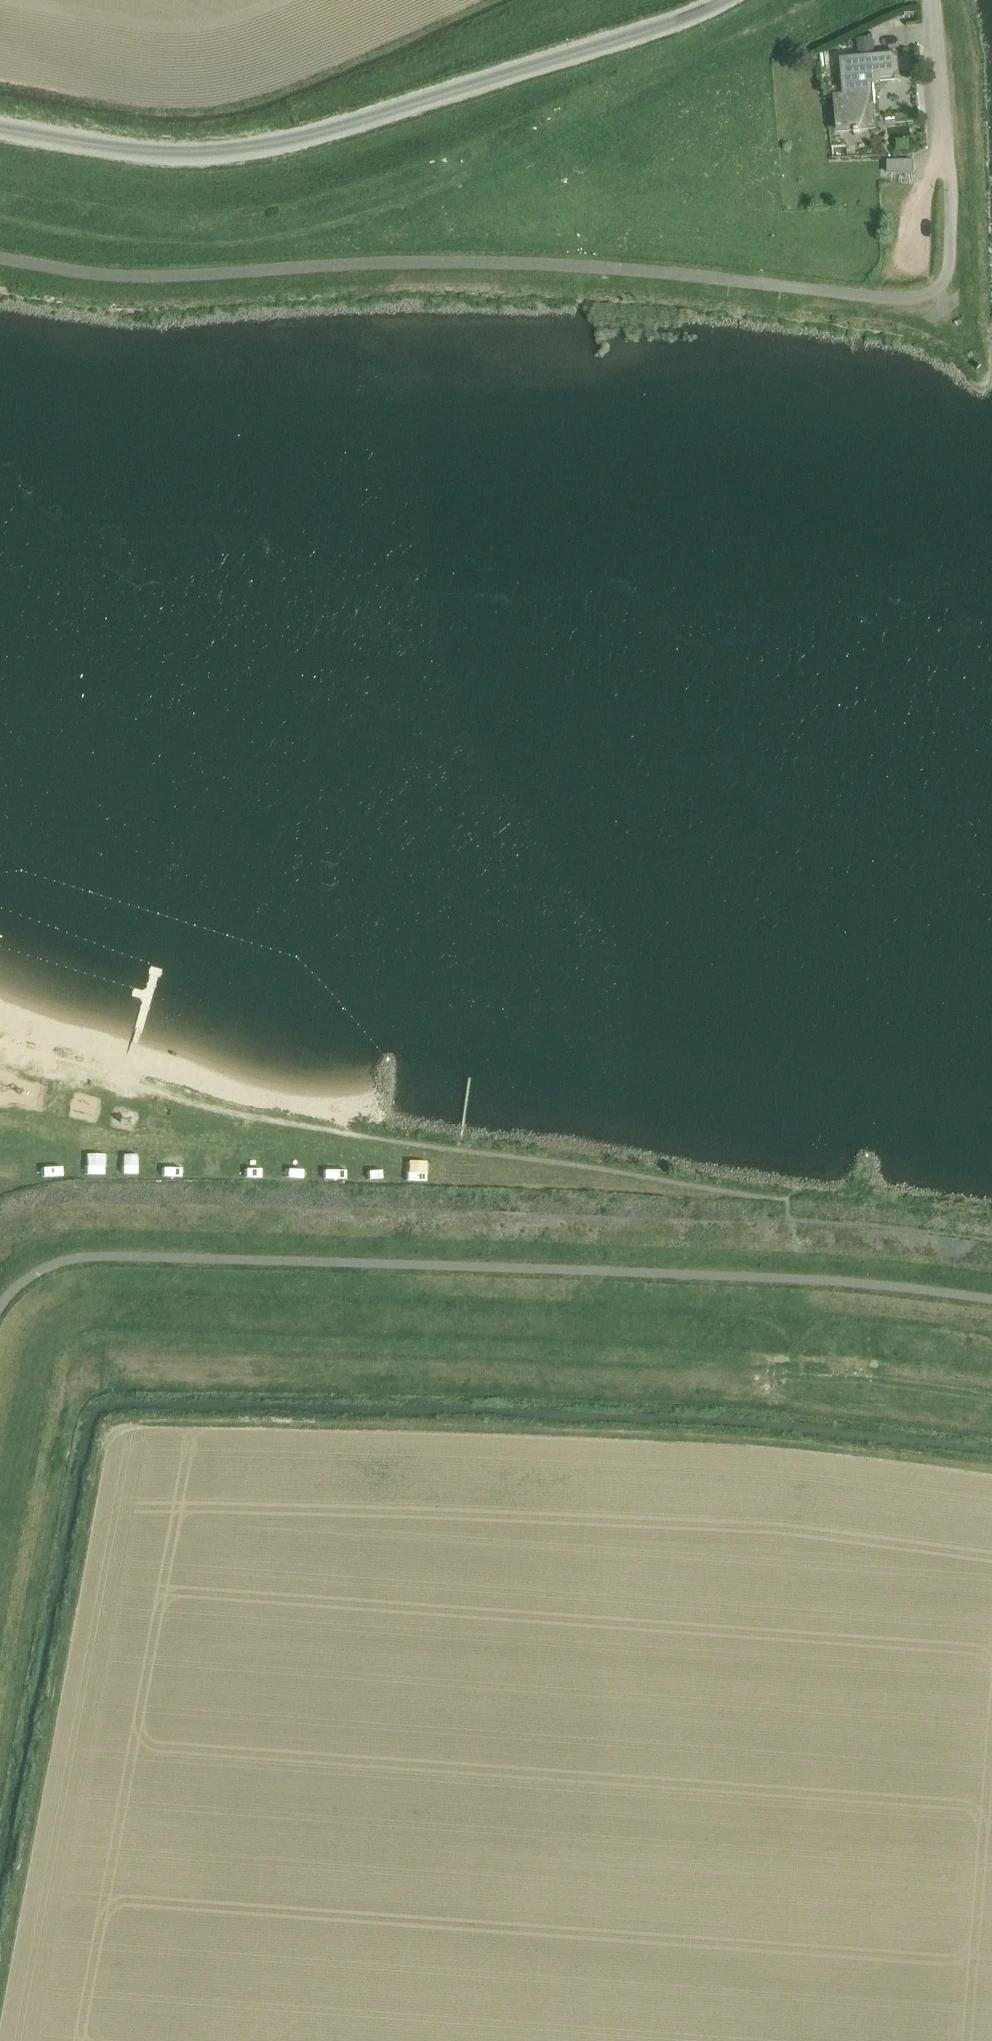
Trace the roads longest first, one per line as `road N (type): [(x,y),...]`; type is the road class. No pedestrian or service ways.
road 1 (unclassified): [(0,130),(177,156),(287,144),(657,30),(729,0)]
road 2 (unclassified): [(933,0),(943,144),(913,256)]

